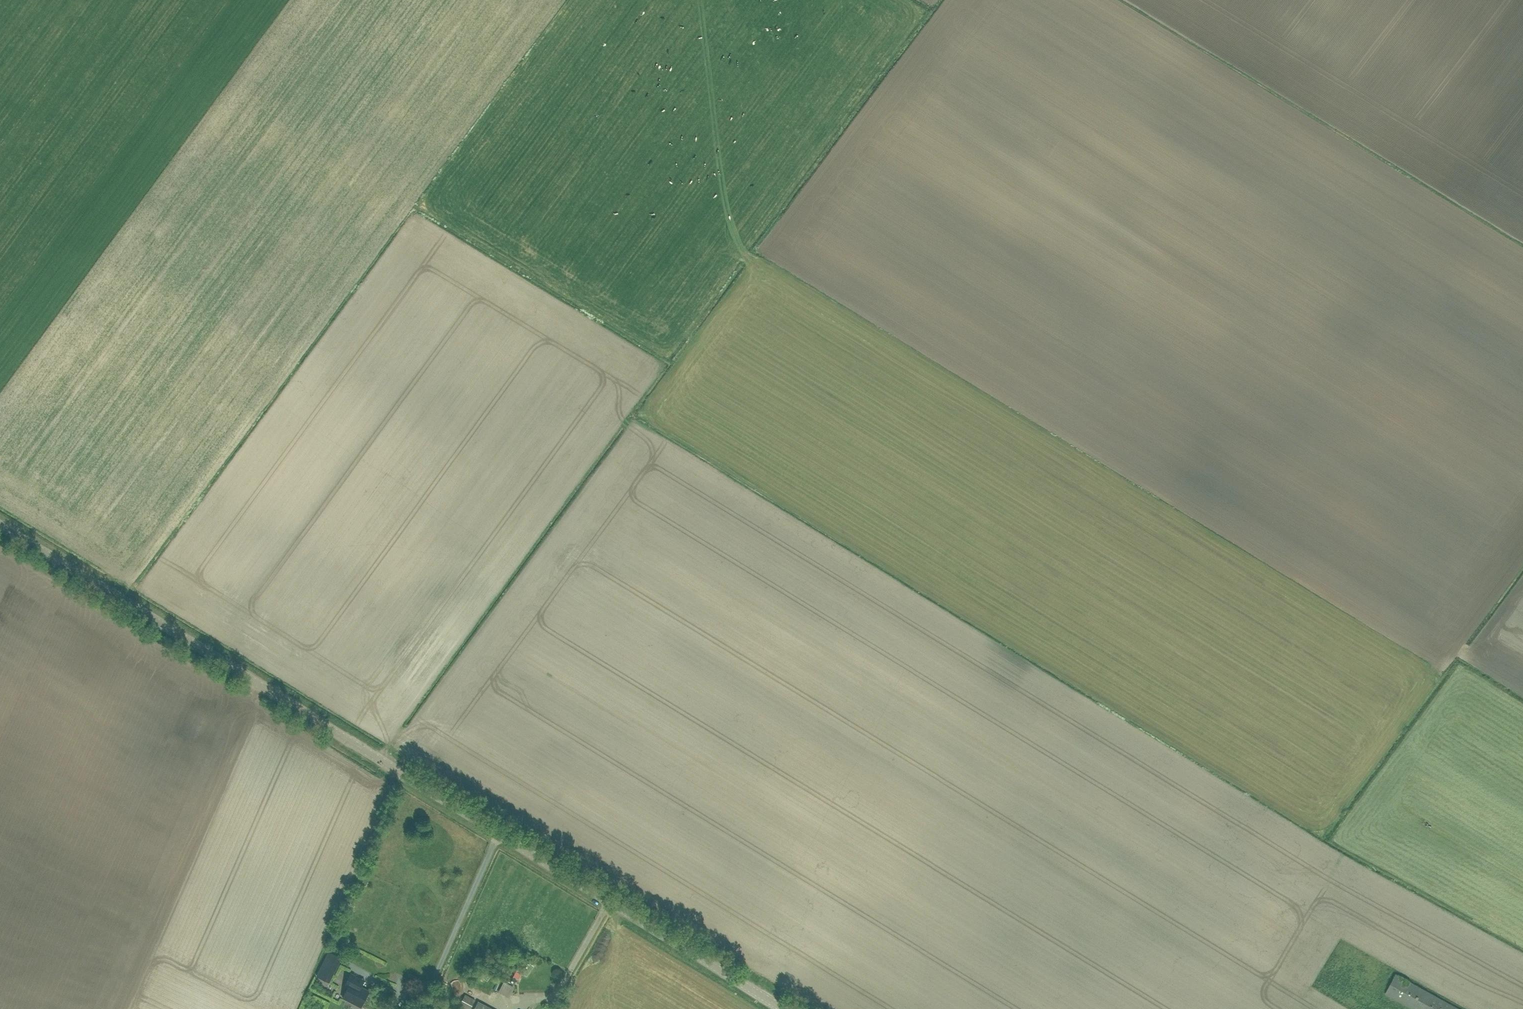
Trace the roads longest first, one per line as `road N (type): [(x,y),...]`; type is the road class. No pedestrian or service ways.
road 1 (unclassified): [(787,1008),(0,526)]

